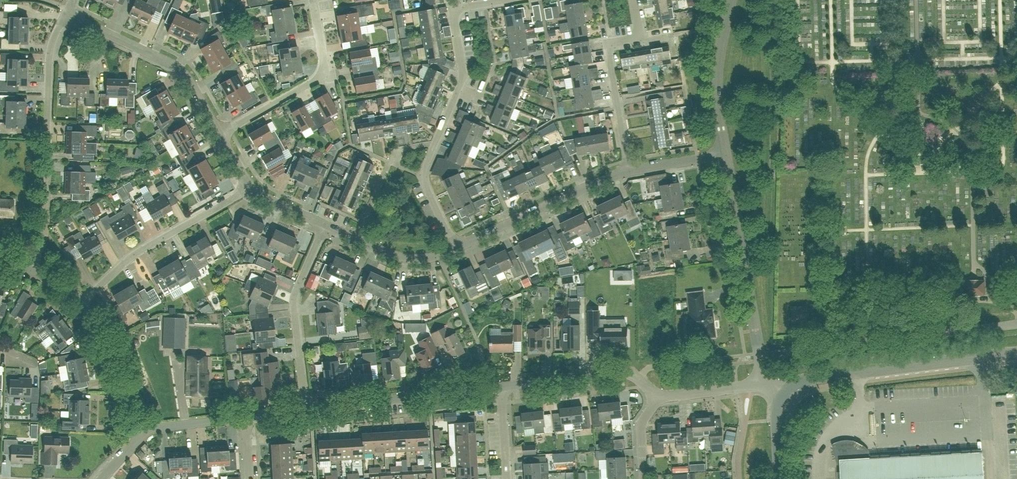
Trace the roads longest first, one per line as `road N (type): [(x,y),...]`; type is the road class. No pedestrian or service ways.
road 1 (residential): [(31,268),(46,227),(47,70),(63,9)]
road 2 (residential): [(455,245),(422,175),(464,77),(453,9),(462,7)]
road 3 (unclassified): [(781,395),(802,380),(1016,353)]
road 4 (unclassified): [(763,385),(725,153)]
road 5 (residential): [(802,350),(1016,325)]
road 6 (residential): [(76,303),(248,186)]
road 7 (residential): [(218,131),(183,69),(63,9)]
road 8 (residential): [(632,168),(608,44),(640,39),(636,0)]
road 9 (unclassified): [(306,410),(501,387)]
road 10 (residential): [(218,131),(319,80),(324,66),(313,0)]
road 11 (residential): [(632,168),(455,245)]
road 12 (residential): [(306,410),(293,300),(324,226)]
road 13 (unclassified): [(501,387),(624,372),(656,396)]
road 14 (unclassified): [(725,153),(717,84),(731,0)]
road 15 (residential): [(141,431),(106,342),(76,303)]
road 16 (residential): [(455,245),(425,259),(401,257),(324,226)]

